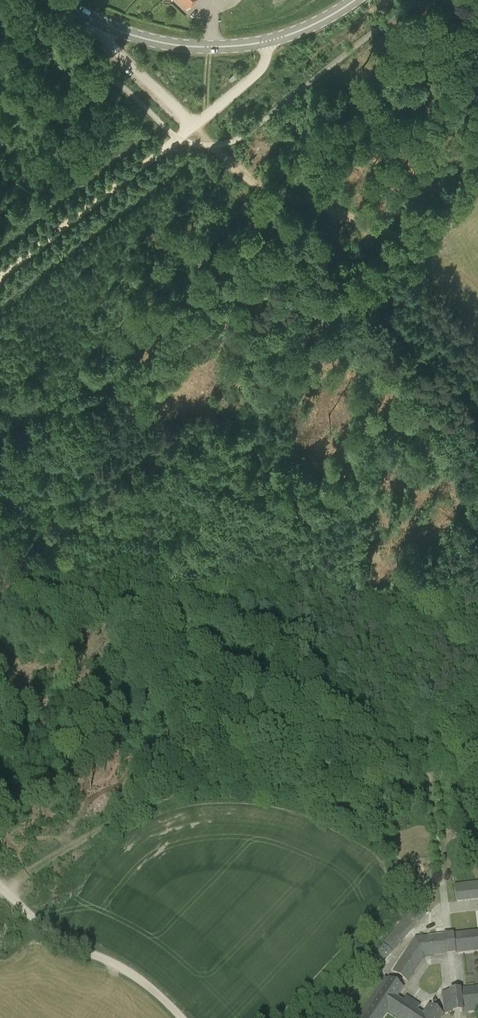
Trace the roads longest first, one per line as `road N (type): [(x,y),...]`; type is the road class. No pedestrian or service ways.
road 1 (track): [(406,238),(356,210),(257,186),(192,126)]
road 2 (track): [(185,1017),(136,974),(51,932),(5,890)]
road 3 (track): [(449,922),(423,743)]
road 4 (secondary): [(103,24),(177,45),(268,41)]
road 5 (unclassified): [(192,126),(106,43),(103,24)]

